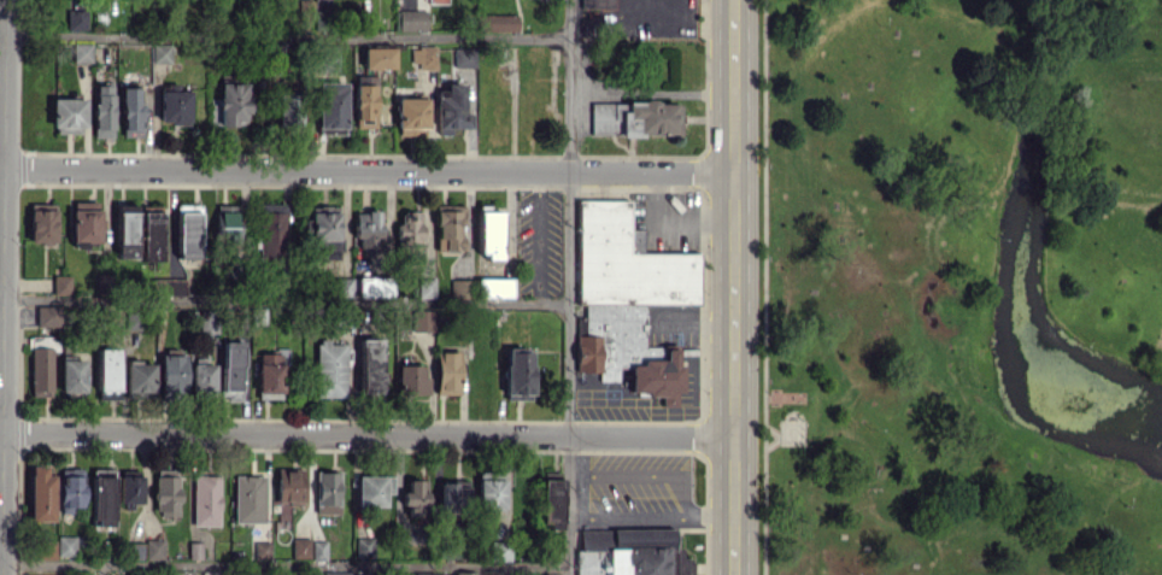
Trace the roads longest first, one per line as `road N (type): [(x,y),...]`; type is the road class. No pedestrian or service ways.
road 1 (residential): [(2,432),(733,438)]
road 2 (residential): [(4,169),(734,174)]
road 3 (tertiary): [(4,0),(2,574)]
road 4 (secondary): [(734,0),(733,574)]

